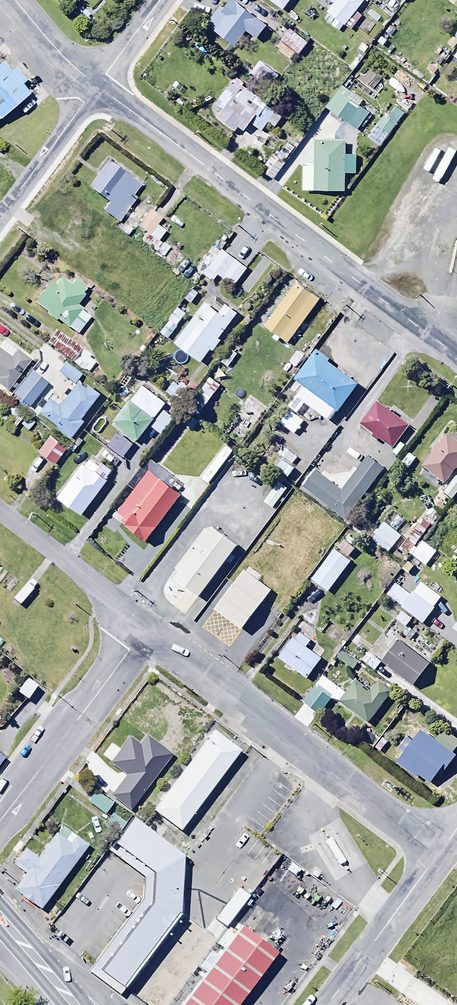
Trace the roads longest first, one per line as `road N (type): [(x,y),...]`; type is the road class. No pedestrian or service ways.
road 1 (residential): [(456,356),(96,86)]
road 2 (residential): [(148,624),(440,852)]
road 3 (residential): [(0,819),(148,624)]
road 4 (unclassified): [(326,1004),(440,852)]
road 5 (residential): [(0,513),(148,624)]
road 6 (residential): [(0,216),(96,86)]
road 7 (residential): [(11,931),(111,1004)]

